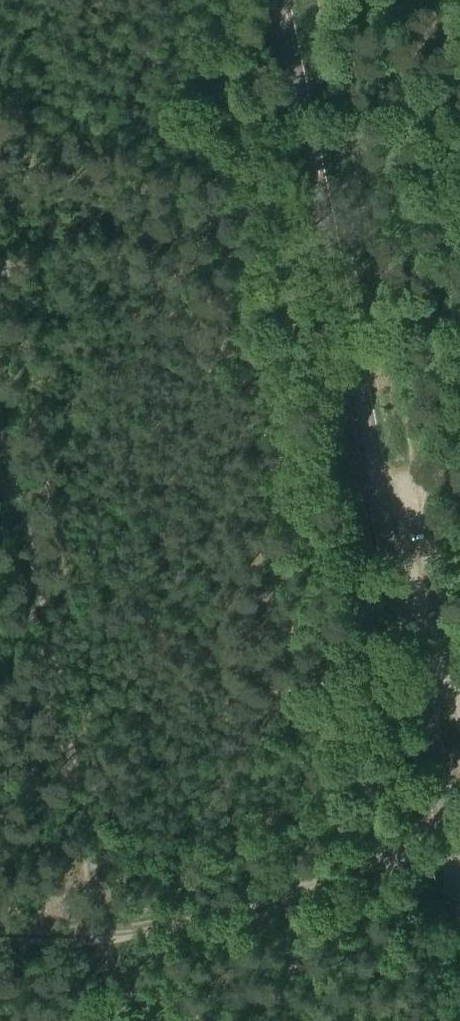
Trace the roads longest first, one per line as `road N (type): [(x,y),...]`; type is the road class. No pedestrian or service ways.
road 1 (secondary): [(459,894),(278,0)]
road 2 (track): [(98,930),(0,445)]
road 3 (track): [(422,847),(162,922),(98,930)]
road 4 (track): [(320,200),(365,174),(459,77)]

